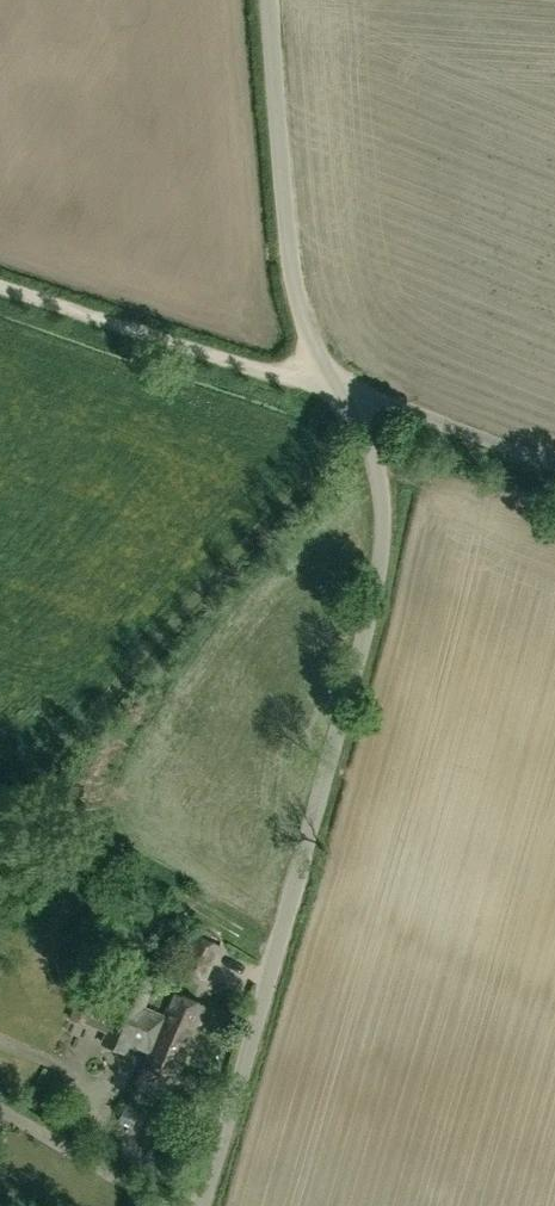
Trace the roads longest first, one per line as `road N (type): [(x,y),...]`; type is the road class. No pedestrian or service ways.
road 1 (unclassified): [(199,1205),(382,554),(376,463),(337,389)]
road 2 (unclassified): [(337,389),(302,325),(286,251),(265,0)]
road 3 (unclassified): [(337,389),(0,284)]
road 4 (unclassified): [(554,467),(337,389)]

